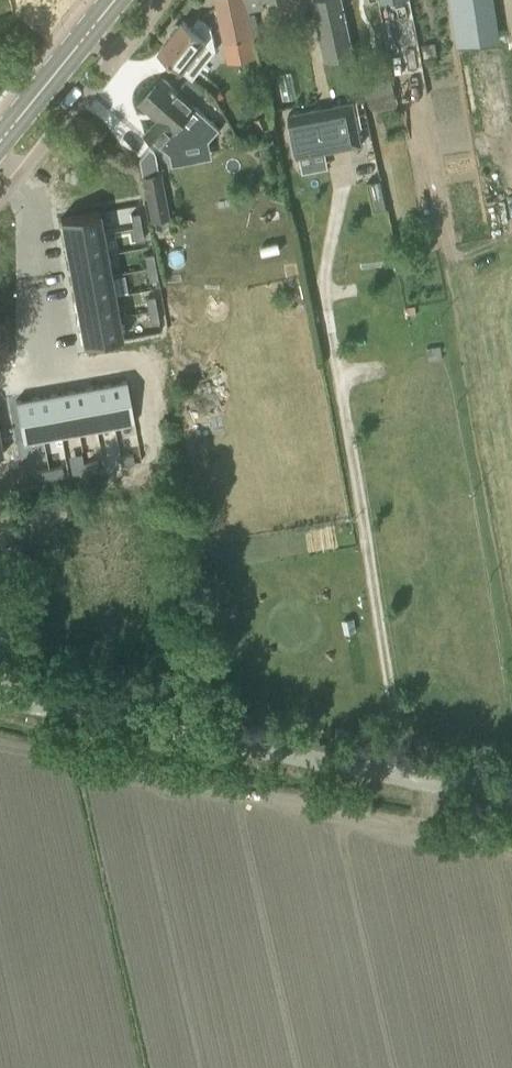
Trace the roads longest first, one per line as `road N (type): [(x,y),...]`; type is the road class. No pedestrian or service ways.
road 1 (unclassified): [(0,701),(511,797)]
road 2 (secondary): [(0,145),(117,0)]
road 3 (residential): [(49,375),(32,288),(0,249)]

